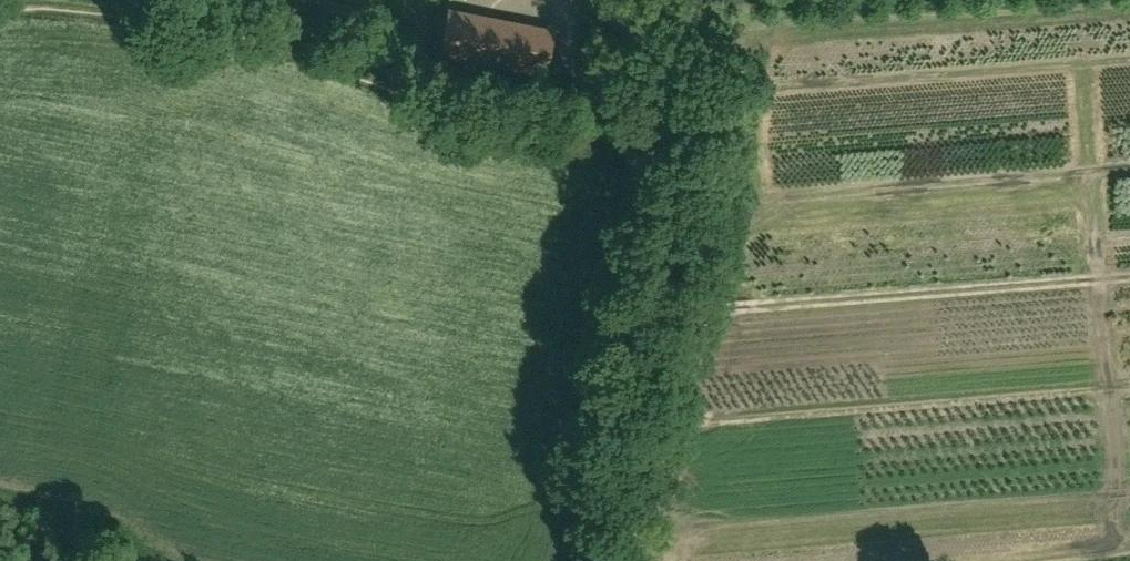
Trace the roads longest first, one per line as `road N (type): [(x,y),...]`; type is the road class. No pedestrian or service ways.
road 1 (track): [(184,17),(561,89),(667,88)]
road 2 (track): [(631,560),(620,440),(683,211),(685,154)]
road 3 (track): [(0,9),(184,17)]
road 4 (track): [(685,154),(664,62),(676,31),(709,0)]

